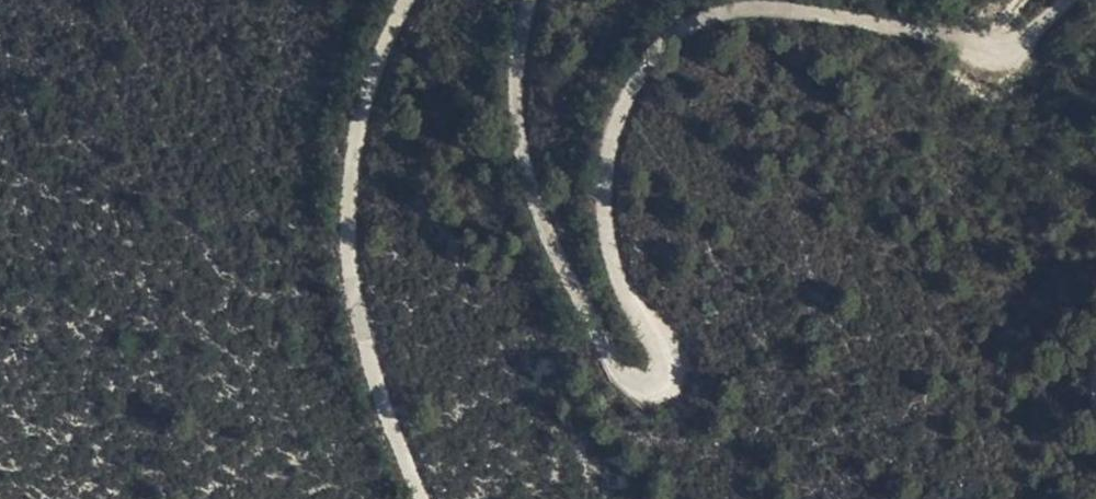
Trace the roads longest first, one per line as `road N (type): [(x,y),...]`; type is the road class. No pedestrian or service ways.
road 1 (track): [(530,0),(517,49),(518,131),(600,328),(637,372),(666,367),(668,337),(624,281),(606,199),(617,113),(653,22),(698,0)]
road 2 (track): [(424,498),(351,287),(343,203),(359,115),(395,0)]
road 3 (track): [(815,0),(940,37),(1001,45),(1034,32),(1069,0)]

